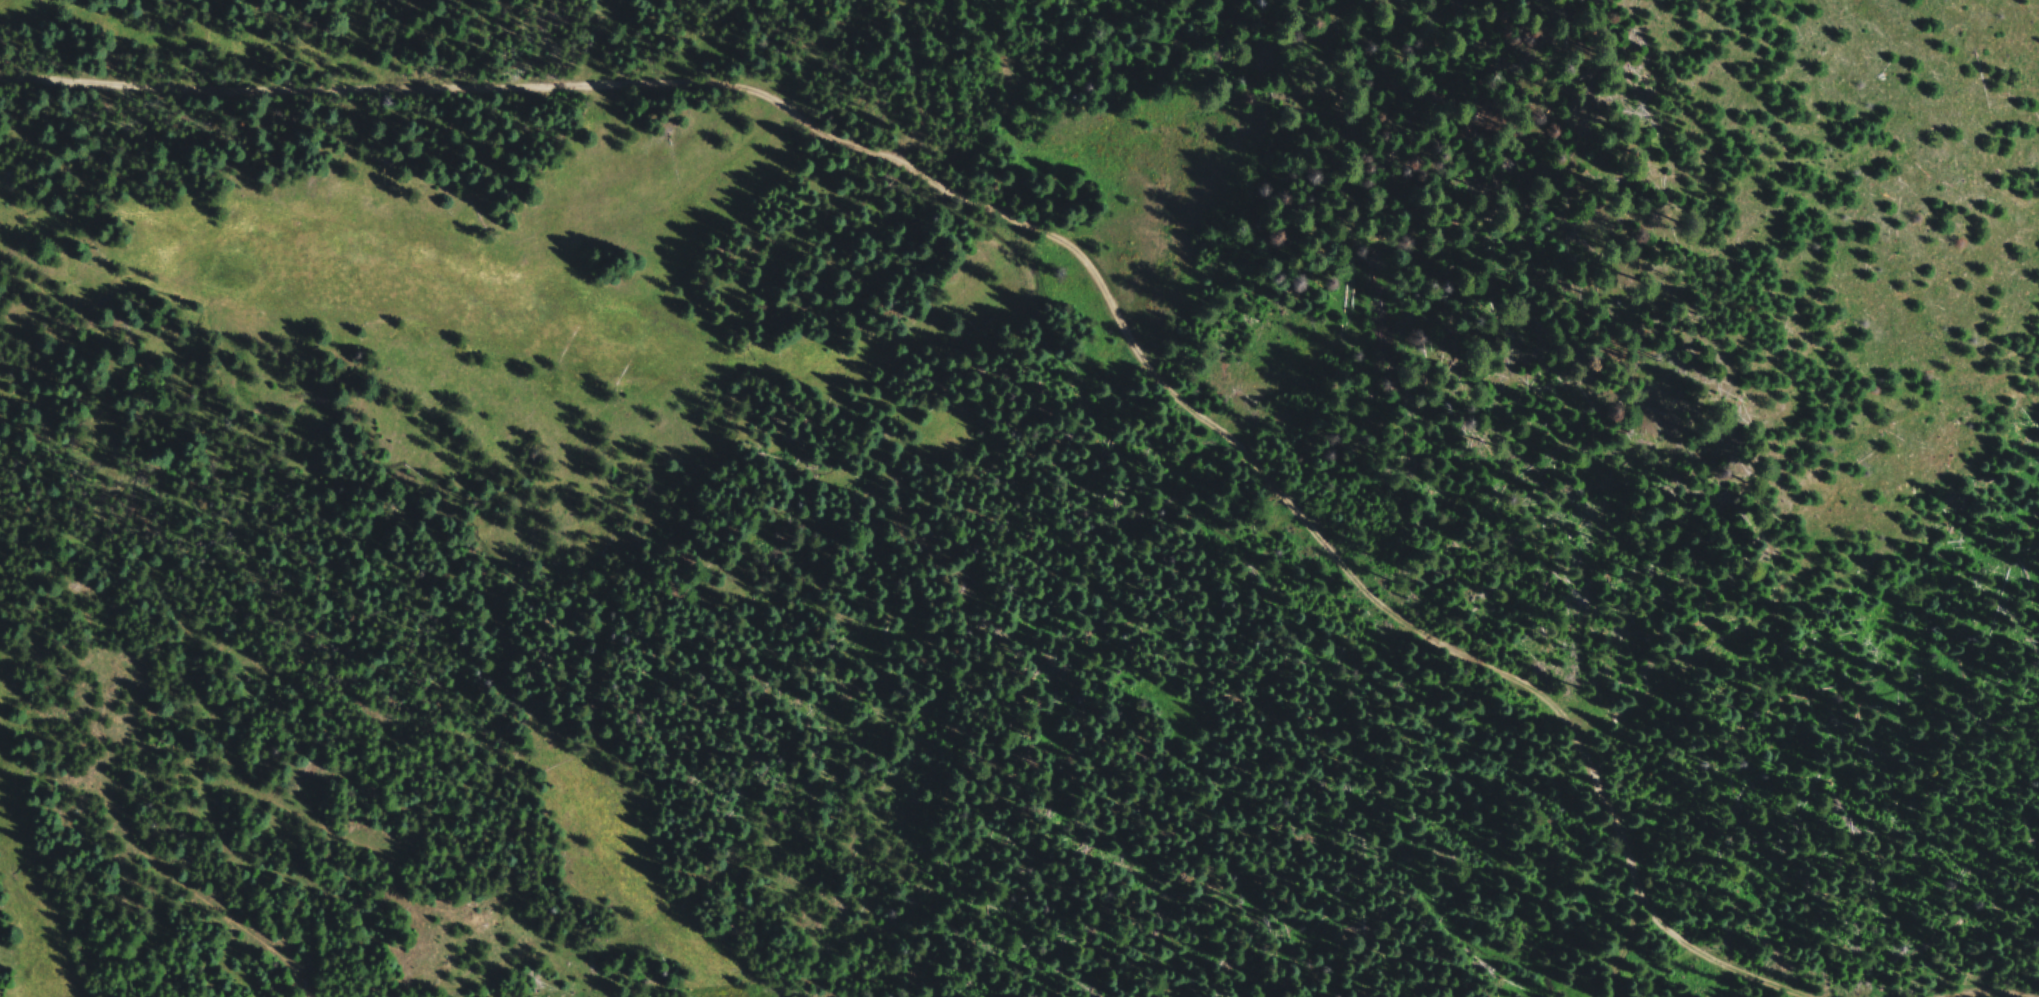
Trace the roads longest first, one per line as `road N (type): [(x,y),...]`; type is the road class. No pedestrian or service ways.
road 1 (track): [(1752,996),(1687,973),(1638,907),(1644,876),(1566,738),(1494,671),(1379,629),(1283,550),(1157,351),(1060,254),(843,140),(669,97),(0,71)]

